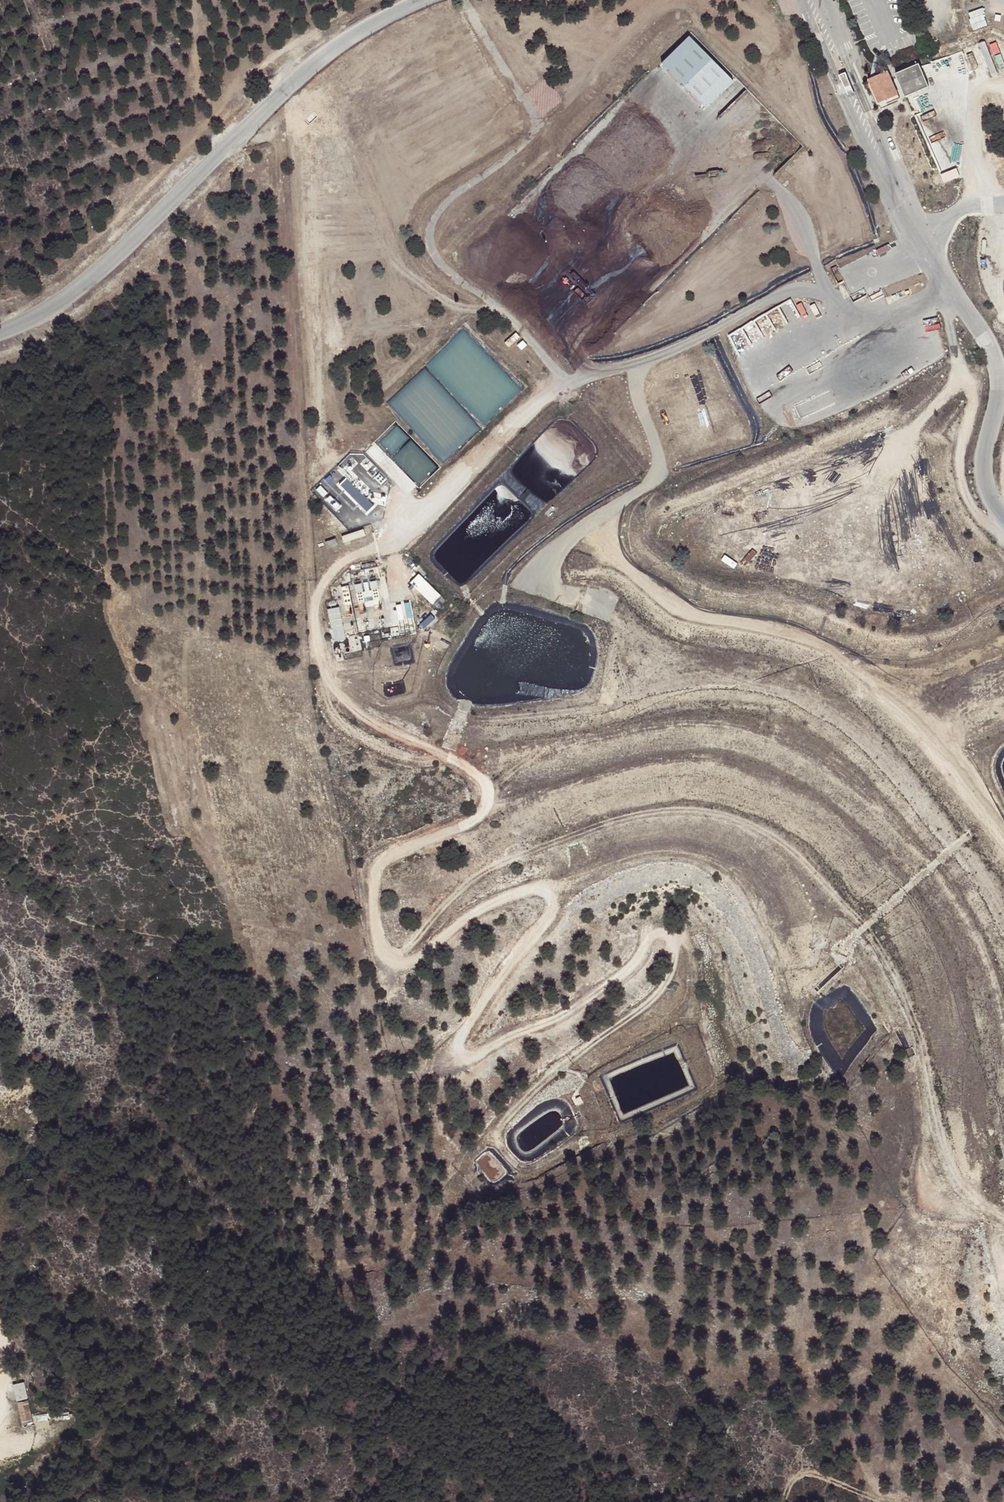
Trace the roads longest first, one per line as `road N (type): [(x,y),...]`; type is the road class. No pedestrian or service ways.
road 1 (unclassified): [(420,0),(304,71),(82,287),(0,332)]

